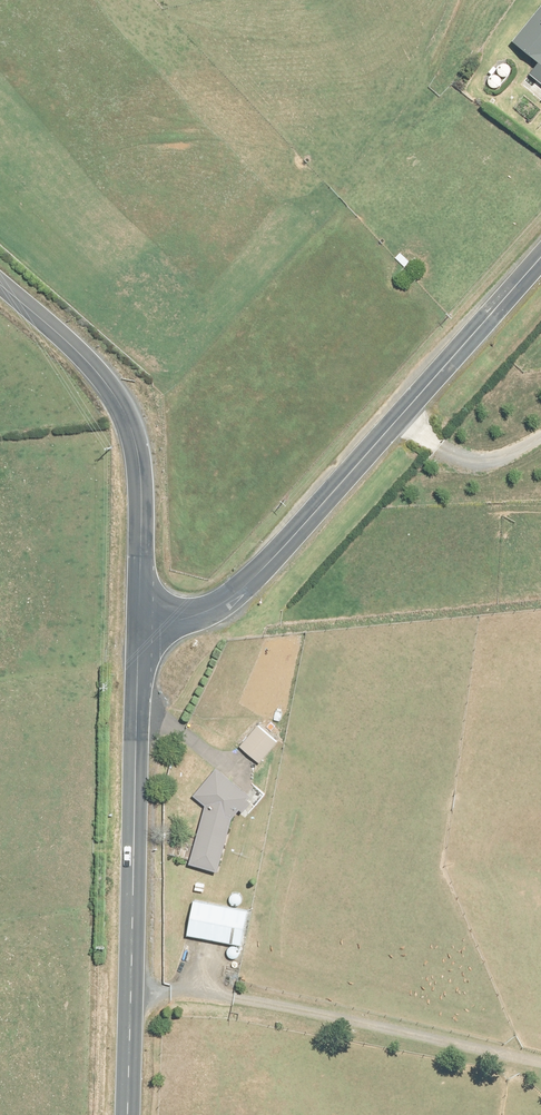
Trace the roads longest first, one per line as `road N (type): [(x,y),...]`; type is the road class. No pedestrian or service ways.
road 1 (tertiary): [(540,257),(257,576),(209,611),(139,631)]
road 2 (tertiary): [(127,1114),(139,631)]
road 3 (unclassified): [(139,631),(141,479),(132,431),(92,366),(0,283)]

